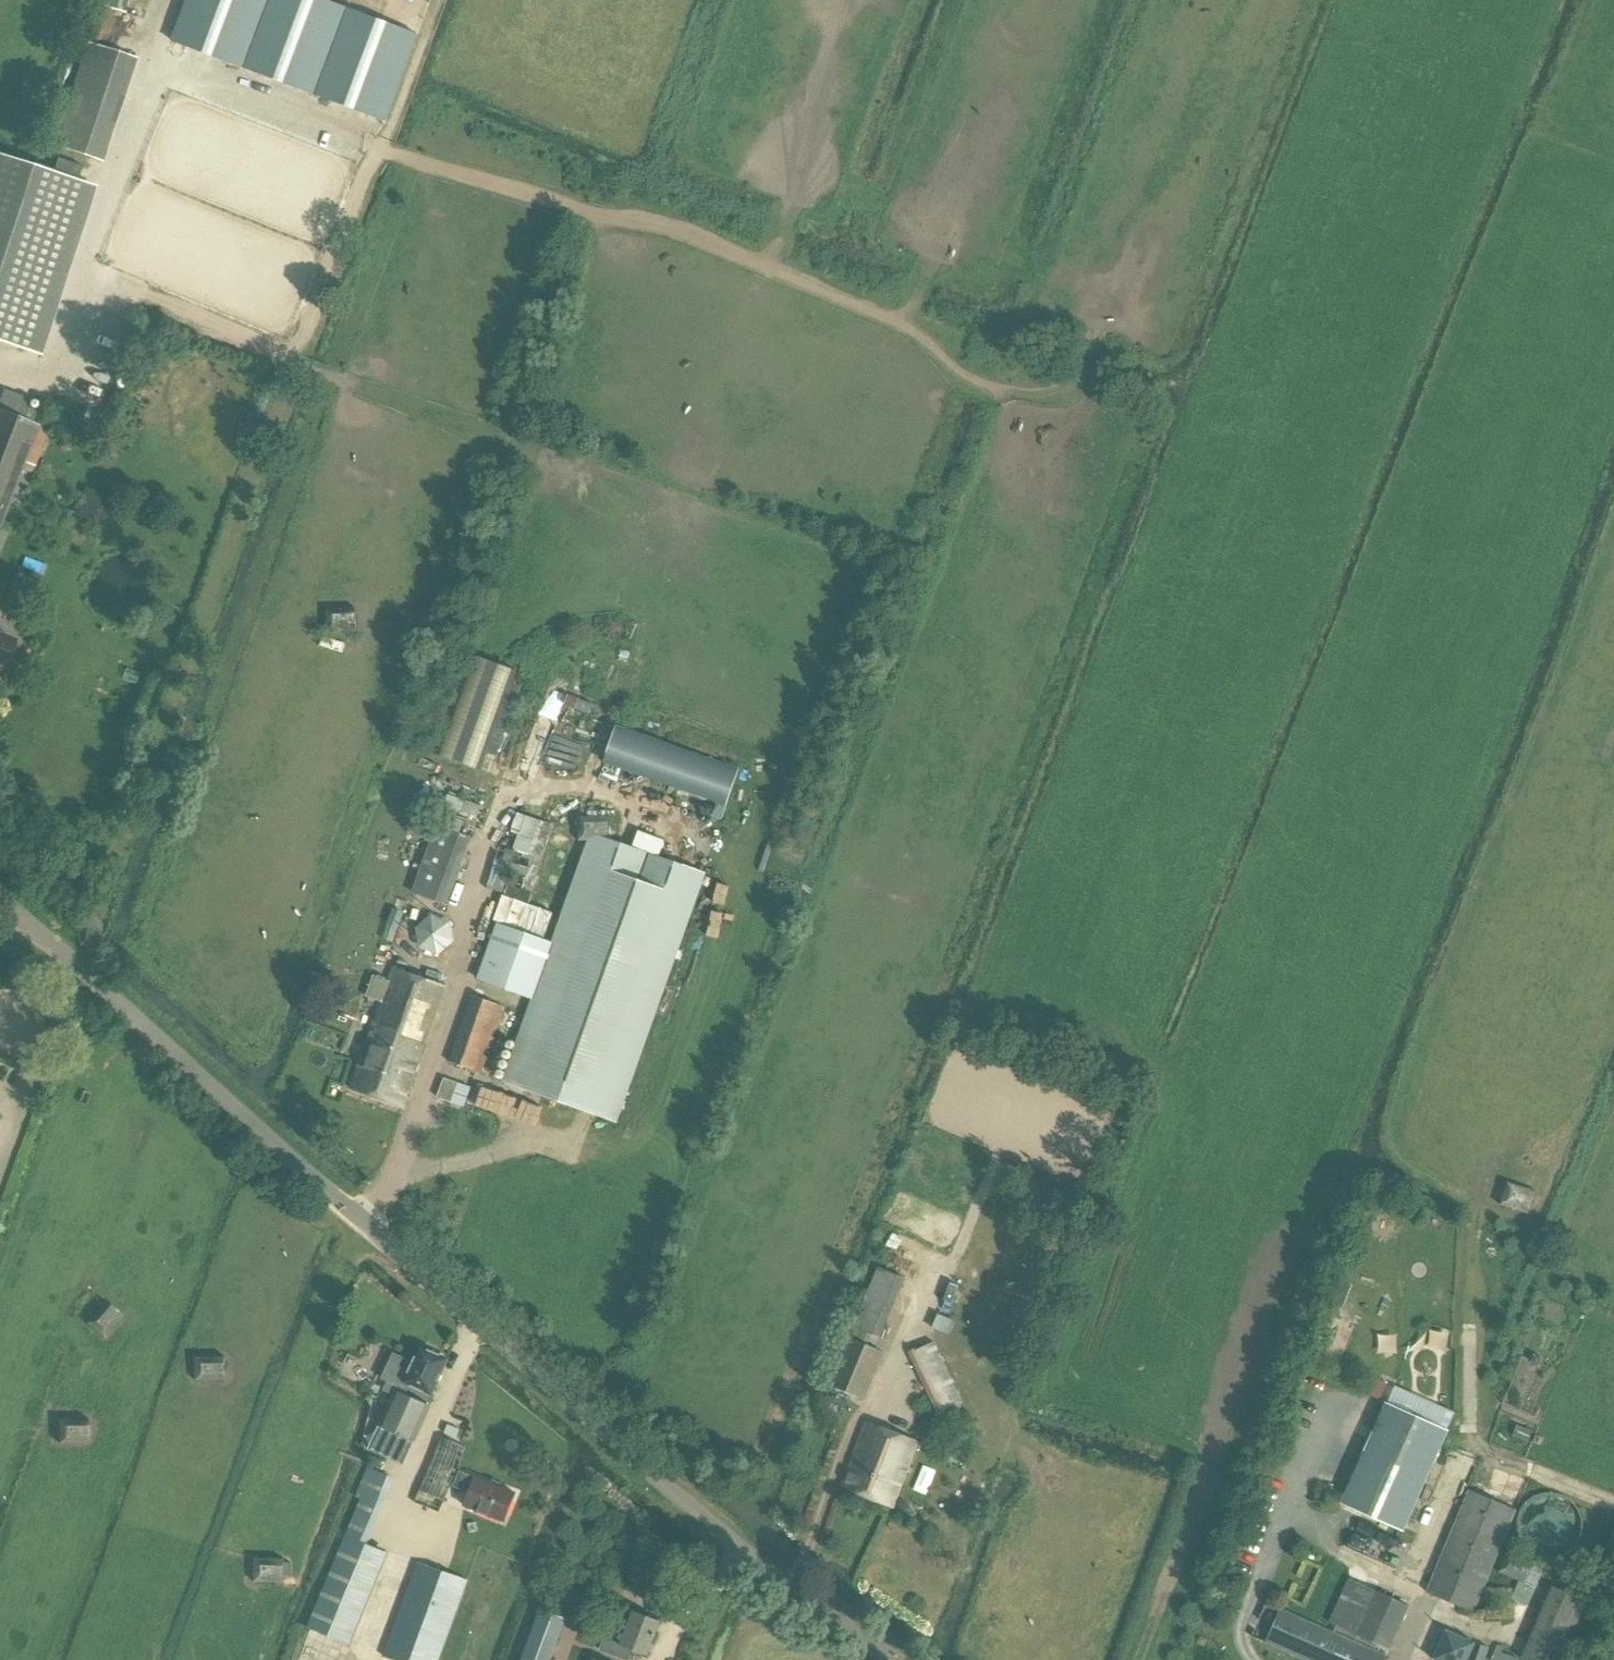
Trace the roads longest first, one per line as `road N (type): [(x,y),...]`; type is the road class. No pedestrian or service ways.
road 1 (unclassified): [(894,1659),(746,1554),(0,902)]

